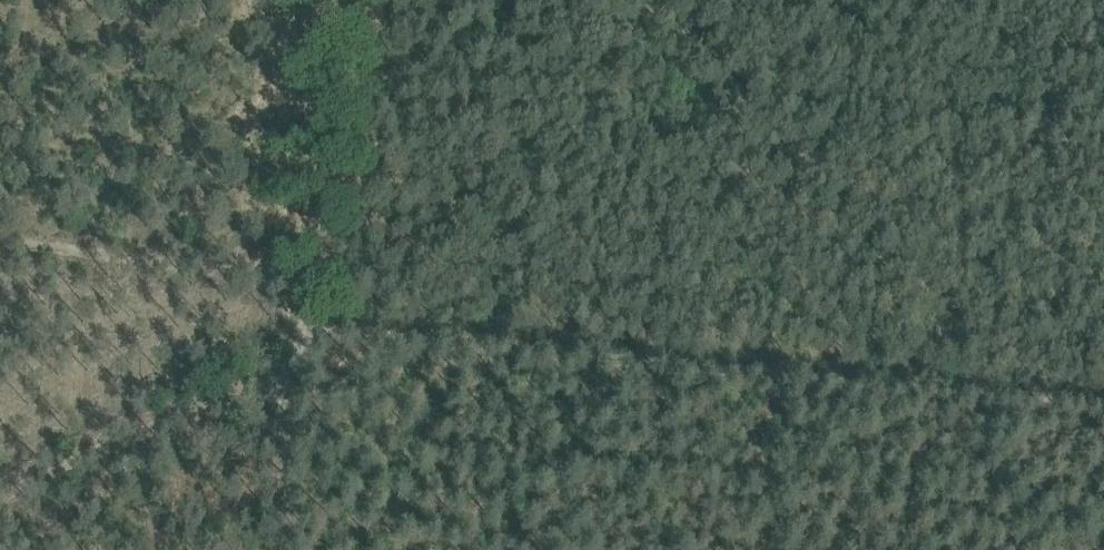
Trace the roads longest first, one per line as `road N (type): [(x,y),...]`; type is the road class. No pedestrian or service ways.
road 1 (track): [(329,324),(1103,405)]
road 2 (track): [(329,324),(308,259),(329,0)]
road 3 (track): [(0,497),(267,379),(294,357)]
road 4 (track): [(0,231),(308,259)]
road 5 (track): [(294,357),(281,549)]
road 6 (track): [(765,371),(756,549)]

